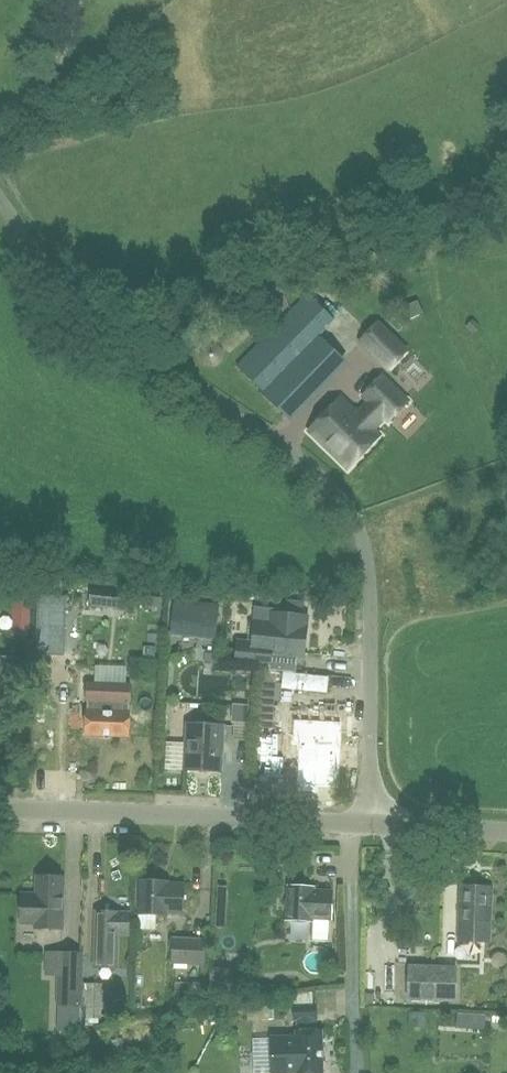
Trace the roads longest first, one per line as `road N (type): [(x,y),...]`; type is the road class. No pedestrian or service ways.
road 1 (unclassified): [(367,824),(369,569),(343,498),(112,332),(61,282),(0,198)]
road 2 (unclassified): [(367,824),(0,808)]
road 3 (track): [(36,93),(92,64),(156,0)]
road 4 (unclassified): [(506,832),(367,824)]

